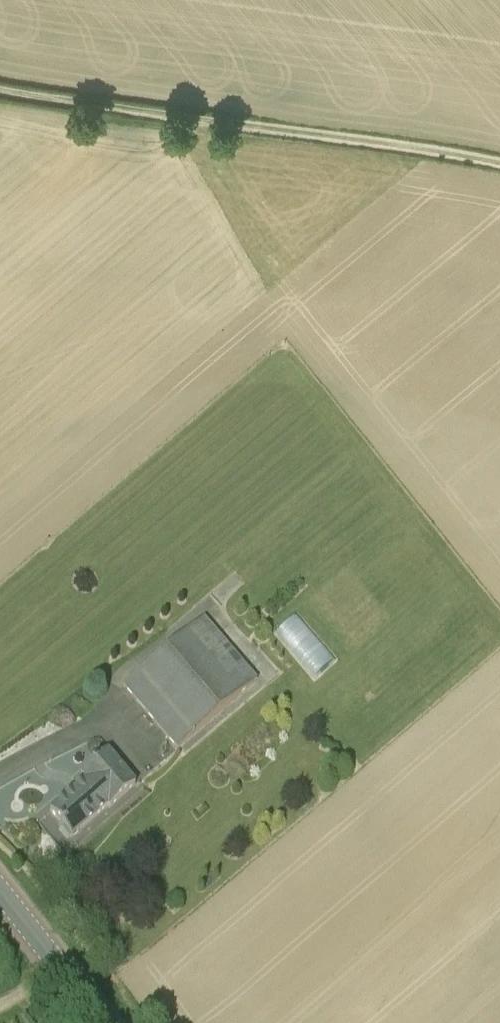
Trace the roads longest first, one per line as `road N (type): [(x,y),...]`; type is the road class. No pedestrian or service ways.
road 1 (track): [(499,162),(0,88)]
road 2 (secondary): [(102,1022),(0,892)]

